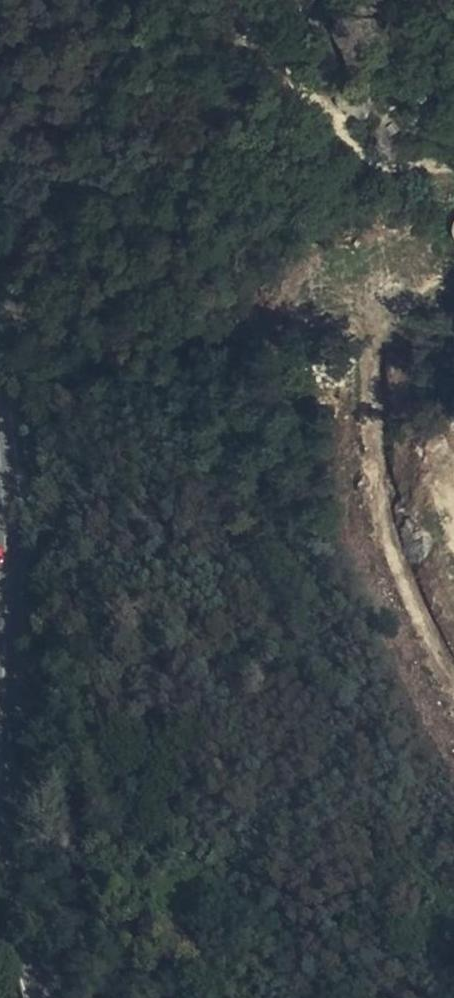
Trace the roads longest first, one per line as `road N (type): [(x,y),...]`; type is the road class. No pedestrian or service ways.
road 1 (track): [(453,277),(388,328),(370,359),(360,415),(383,532),(453,682)]
road 2 (track): [(306,86),(356,142),(385,158),(453,164)]
road 3 (secondary): [(30,997),(0,842)]

